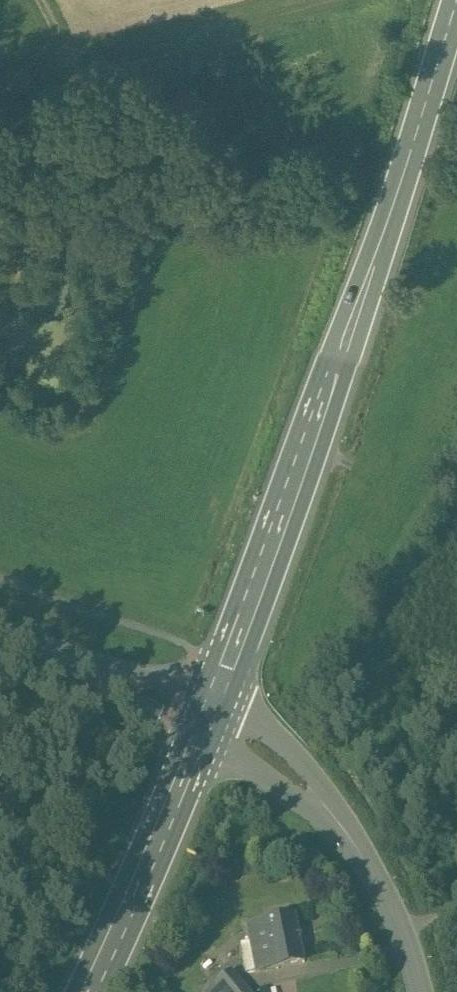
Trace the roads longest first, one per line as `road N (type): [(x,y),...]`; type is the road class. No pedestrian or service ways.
road 1 (secondary): [(456,1),(329,401),(207,719)]
road 2 (tertiary): [(207,719),(260,750),(328,811),(393,911),(420,991)]
road 3 (secondary): [(207,719),(91,991)]
road 4 (tertiary): [(207,719),(0,630)]

